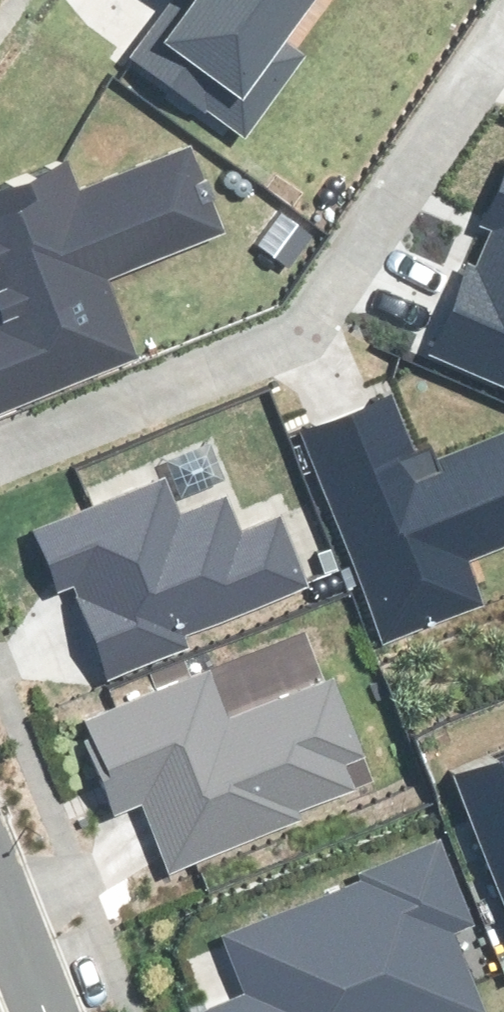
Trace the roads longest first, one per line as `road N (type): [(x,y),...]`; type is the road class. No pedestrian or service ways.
road 1 (residential): [(0,460),(301,338),(503,37)]
road 2 (residential): [(47,1011),(0,896)]

